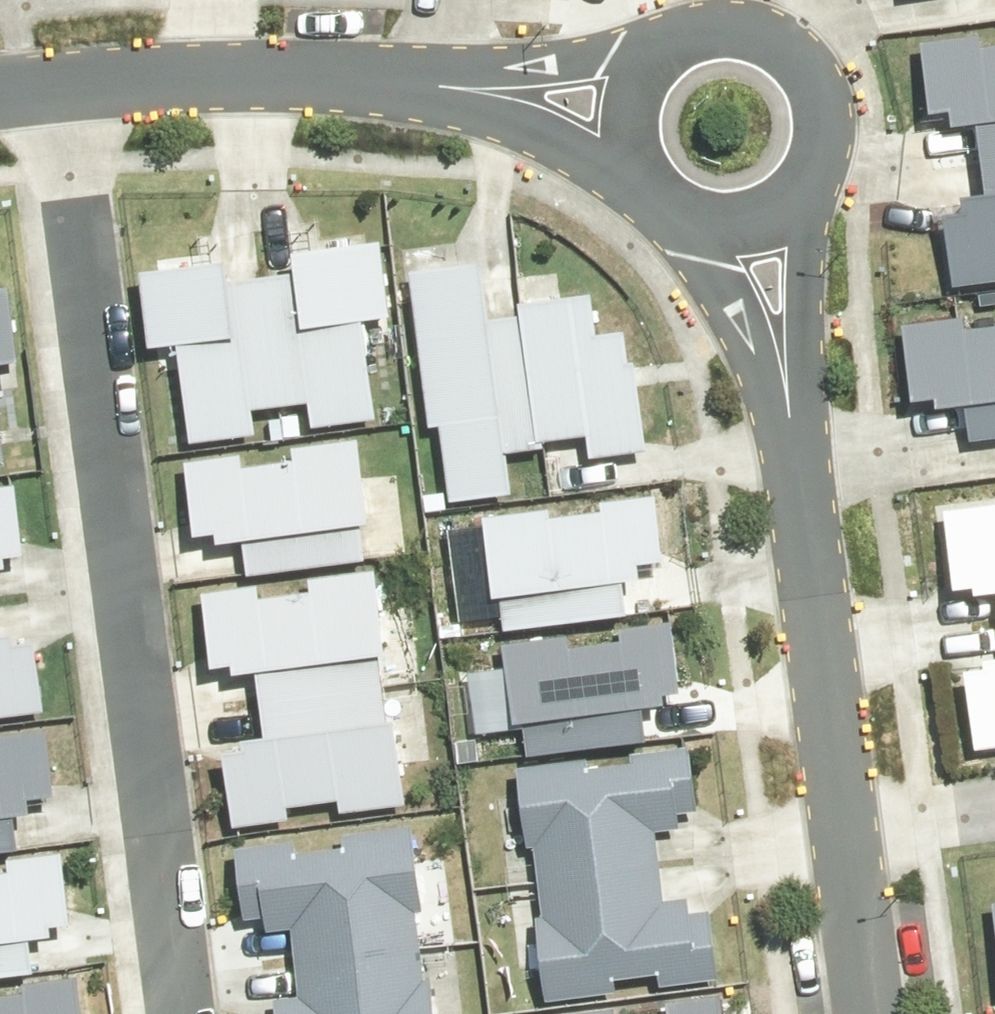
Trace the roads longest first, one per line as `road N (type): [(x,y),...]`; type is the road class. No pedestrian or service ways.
road 1 (residential): [(184,1013),(53,96)]
road 2 (residential): [(769,216),(836,626),(860,922),(879,1013)]
road 3 (residential): [(53,96),(244,87),(621,114)]
road 4 (residential): [(621,114),(646,57),(700,25),(764,31),(792,49),(813,74),(825,138),(796,197),(769,216)]
road 5 (residential): [(769,216),(708,225),(653,199),(623,145),(621,114)]

